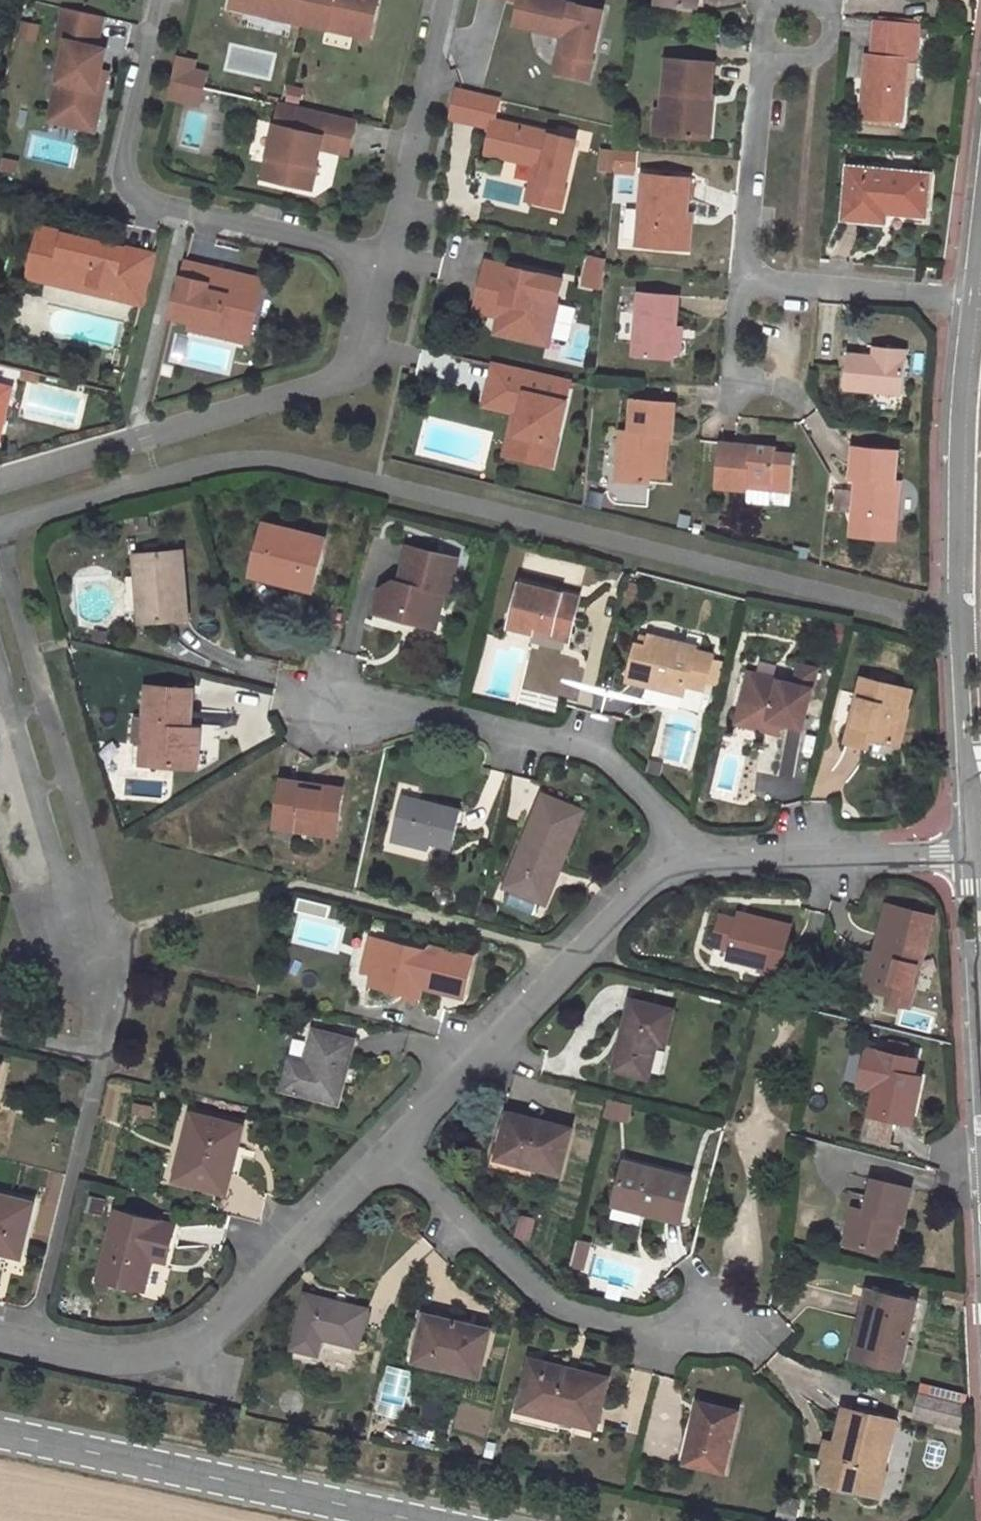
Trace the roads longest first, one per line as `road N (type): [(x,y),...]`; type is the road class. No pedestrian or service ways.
road 1 (residential): [(0,479),(350,372),(386,256)]
road 2 (residential): [(0,1329),(116,1354),(198,1329),(386,1140)]
road 3 (tertiary): [(0,1426),(452,1520)]
road 4 (residential): [(386,1140),(652,873),(692,862)]
road 5 (residential): [(692,862),(591,752),(348,703)]
road 6 (residential): [(386,1140),(556,1306),(709,1331)]
road 7 (unclassified): [(958,635),(971,303)]
road 8 (residential): [(692,862),(977,854)]
road 9 (residential): [(386,256),(444,0)]
road 10 (residential): [(159,0),(120,161),(139,196),(180,209)]
road 11 (residential): [(971,303),(740,276)]
road 12 (residential): [(740,276),(764,55)]
road 13 (unclassified): [(977,854),(958,635)]
road 14 (residential): [(180,209),(386,256)]

